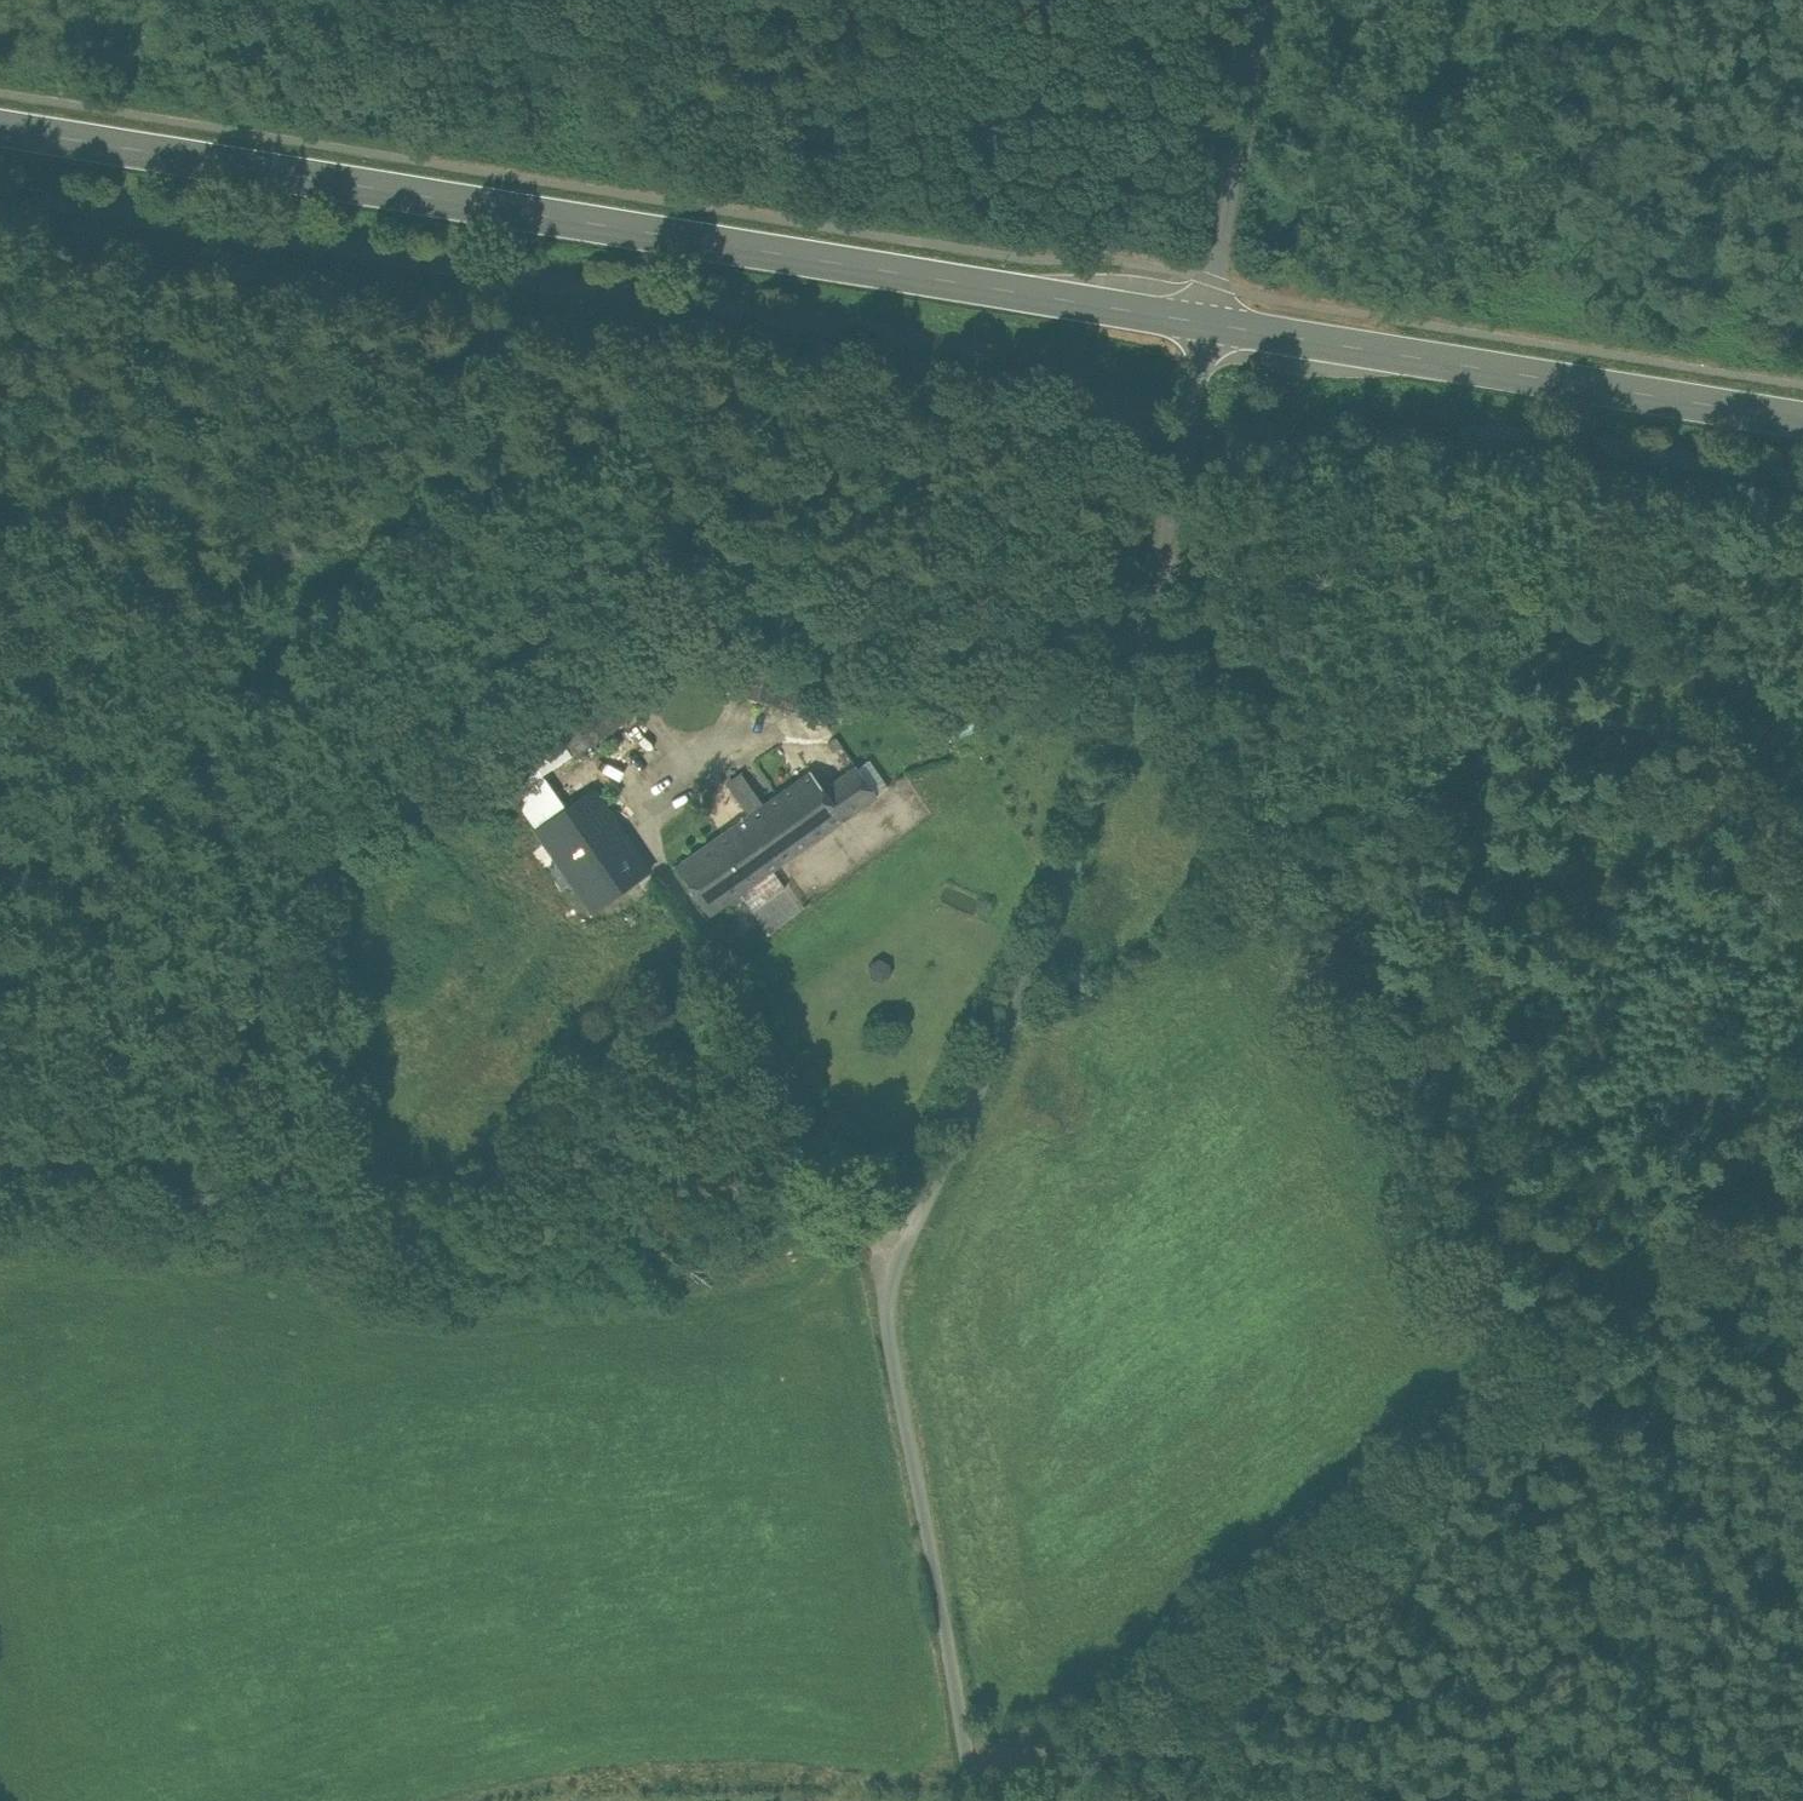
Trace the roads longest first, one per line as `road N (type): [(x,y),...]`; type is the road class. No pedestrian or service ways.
road 1 (unclassified): [(974,1800),(890,1286),(1054,920),(1140,667),(1210,322)]
road 2 (secondary): [(1210,322),(0,127)]
road 3 (secondary): [(1802,418),(1210,322)]
road 4 (unclassified): [(1210,322),(1270,0)]

